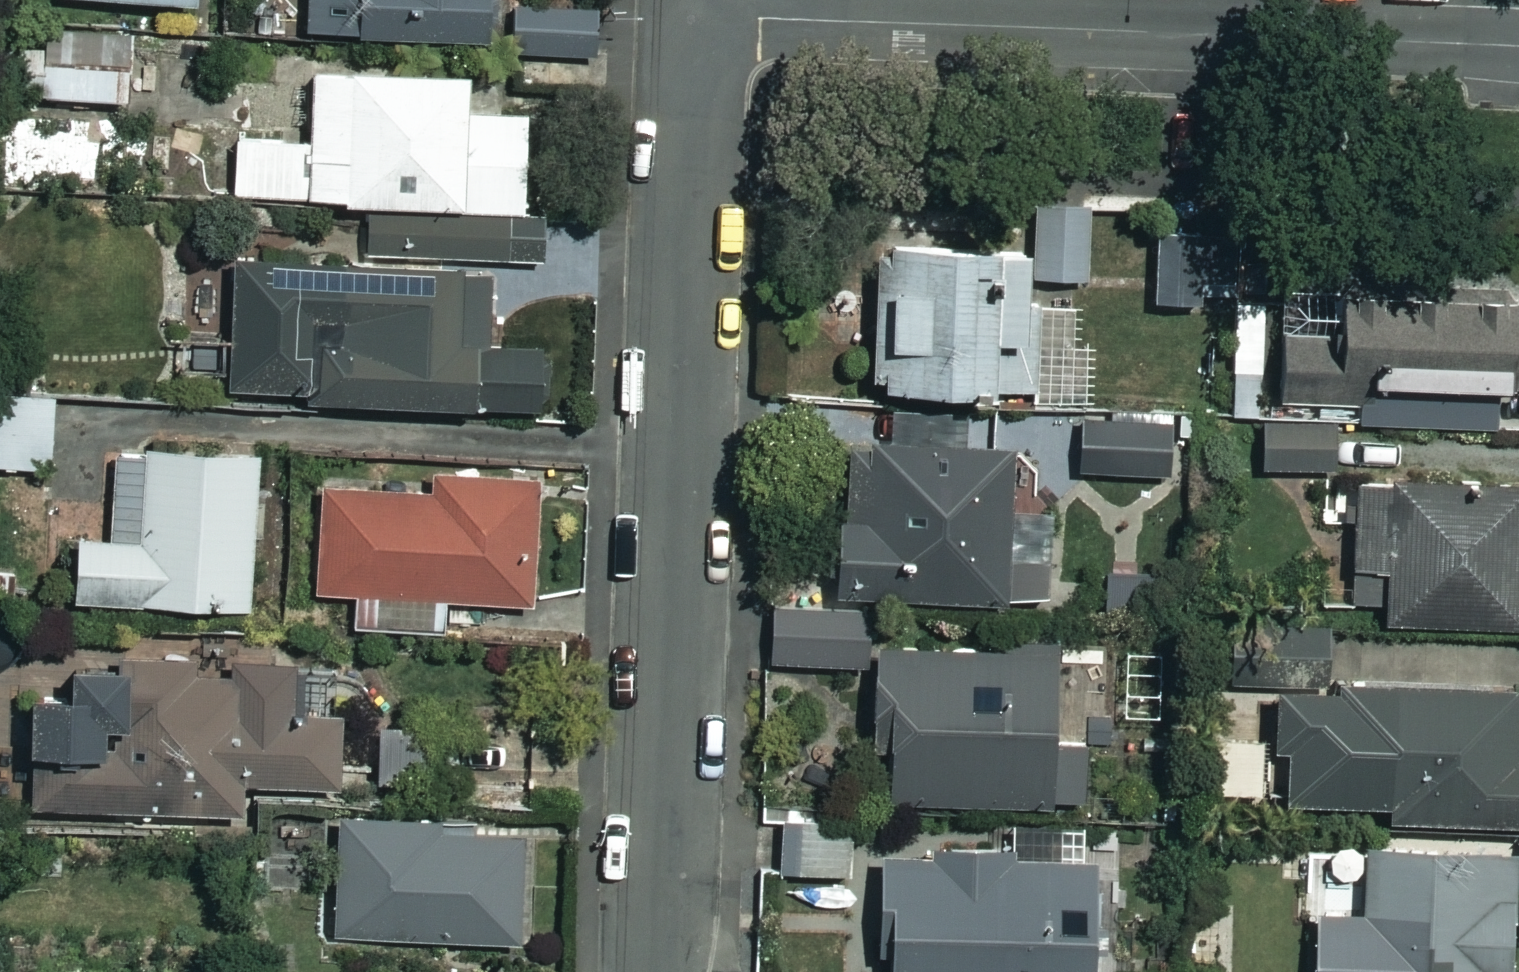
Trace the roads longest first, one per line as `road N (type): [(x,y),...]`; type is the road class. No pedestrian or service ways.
road 1 (residential): [(646,971),(667,794),(697,16)]
road 2 (residential): [(697,16),(1518,50)]

